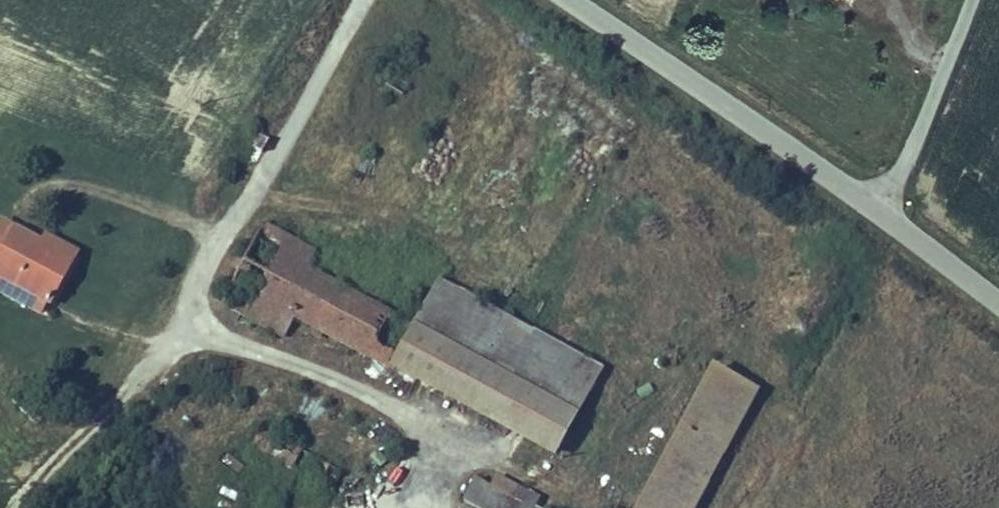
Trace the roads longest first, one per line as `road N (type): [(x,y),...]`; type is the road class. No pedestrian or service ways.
road 1 (unclassified): [(551,0),(878,213)]
road 2 (unclassified): [(317,0),(200,218),(185,320)]
road 3 (residential): [(878,213),(969,0)]
road 4 (unclassified): [(878,213),(998,304)]

